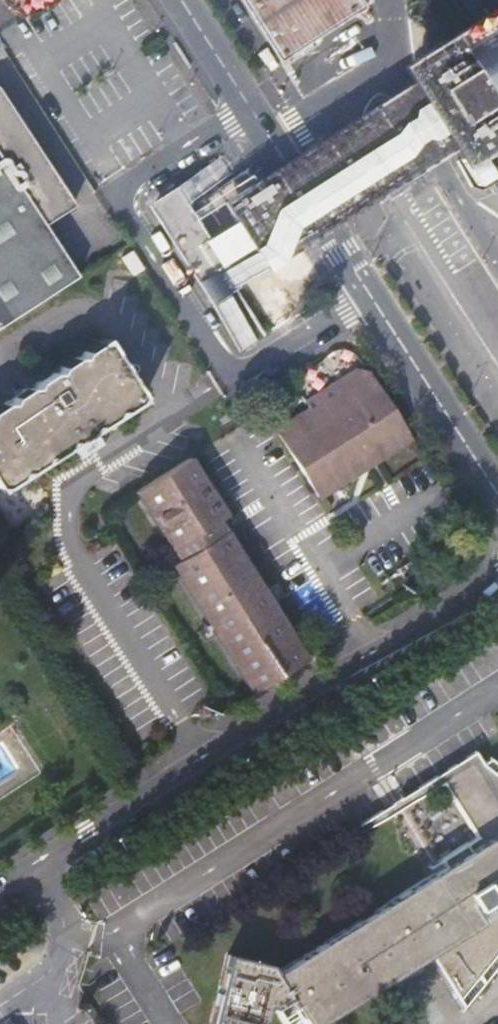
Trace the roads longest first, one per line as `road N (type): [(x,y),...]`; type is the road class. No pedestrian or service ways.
road 1 (unclassified): [(0,883),(497,574)]
road 2 (unclassified): [(285,160),(497,496)]
road 3 (tertiary): [(389,0),(395,45),(384,69),(272,140)]
road 4 (tertiary): [(180,0),(272,140)]

